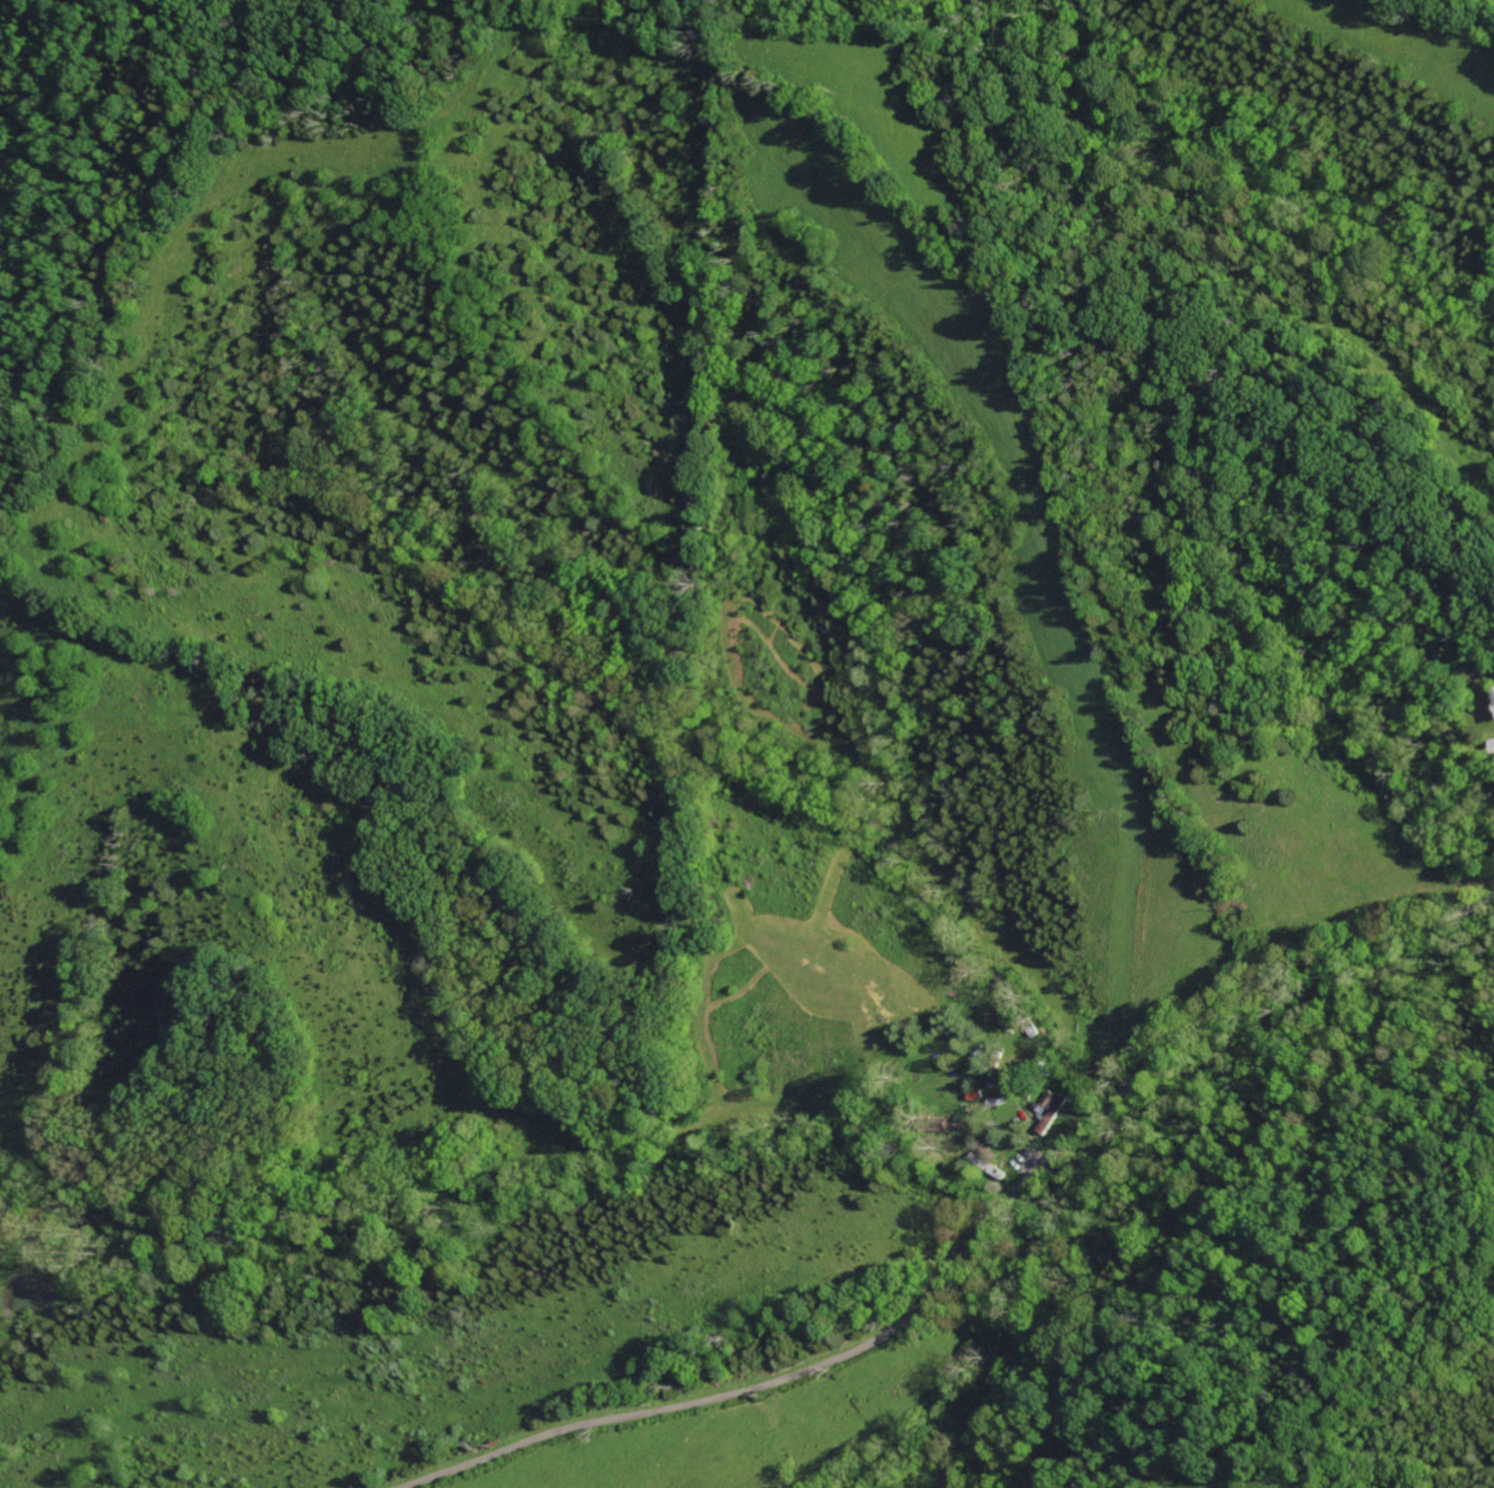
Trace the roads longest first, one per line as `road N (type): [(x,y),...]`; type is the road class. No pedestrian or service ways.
road 1 (residential): [(390,1487),(551,1428),(730,1390),(867,1340),(917,1301),(1020,1180),(1180,1032),(1315,953),(1493,896)]

